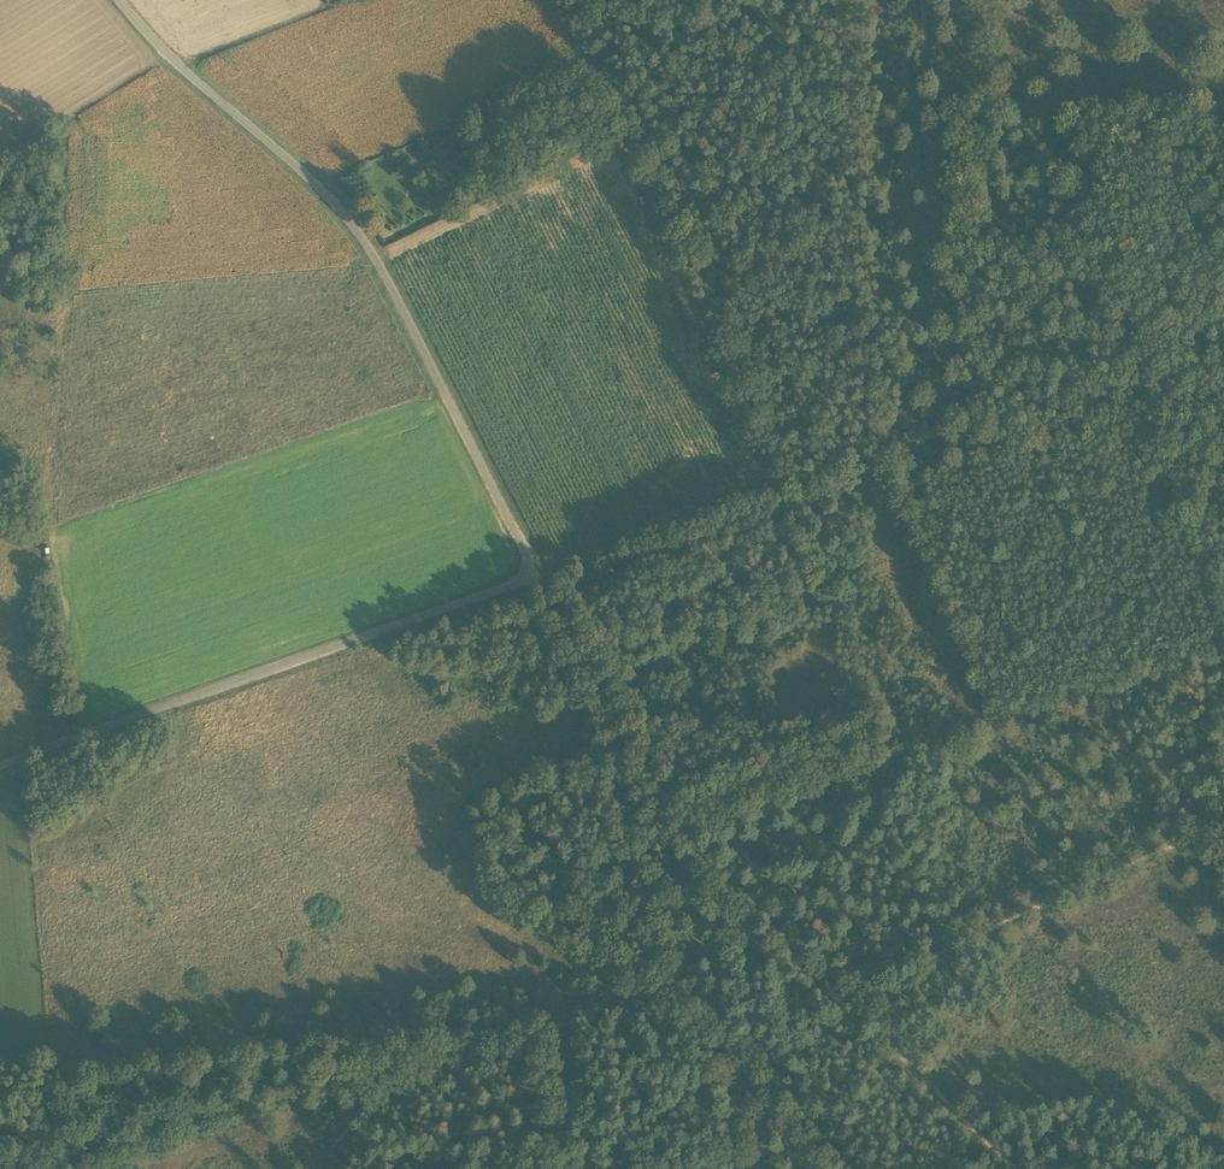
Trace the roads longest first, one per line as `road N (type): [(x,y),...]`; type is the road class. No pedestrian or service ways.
road 1 (track): [(813,971),(407,1046),(52,1078),(58,1117),(45,1149),(0,1157)]
road 2 (track): [(923,0),(940,446),(1223,447)]
road 3 (unclassified): [(539,580),(380,265),(329,196),(187,71),(123,0)]
road 4 (unclassified): [(0,771),(480,607),(539,580)]
road 5 (track): [(560,0),(781,498)]
road 6 (track): [(539,580),(662,813),(813,971)]
road 7 (track): [(1223,809),(831,987)]
road 8 (track): [(1020,1168),(831,987)]
road 9 (unclassified): [(539,580),(556,588),(781,498)]

